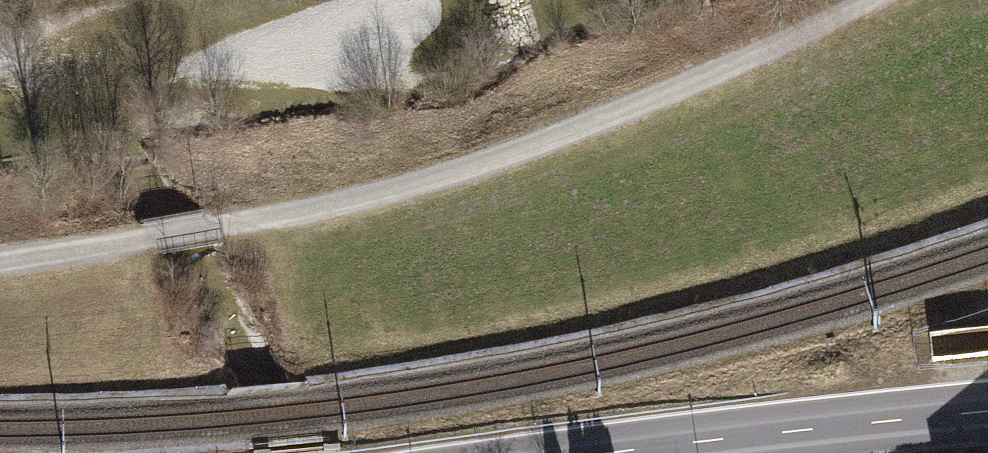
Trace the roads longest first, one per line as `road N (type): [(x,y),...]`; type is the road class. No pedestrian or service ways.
road 1 (track): [(0,263),(214,229),(407,187),(628,109),(865,0)]
road 2 (primary): [(987,413),(607,452)]

